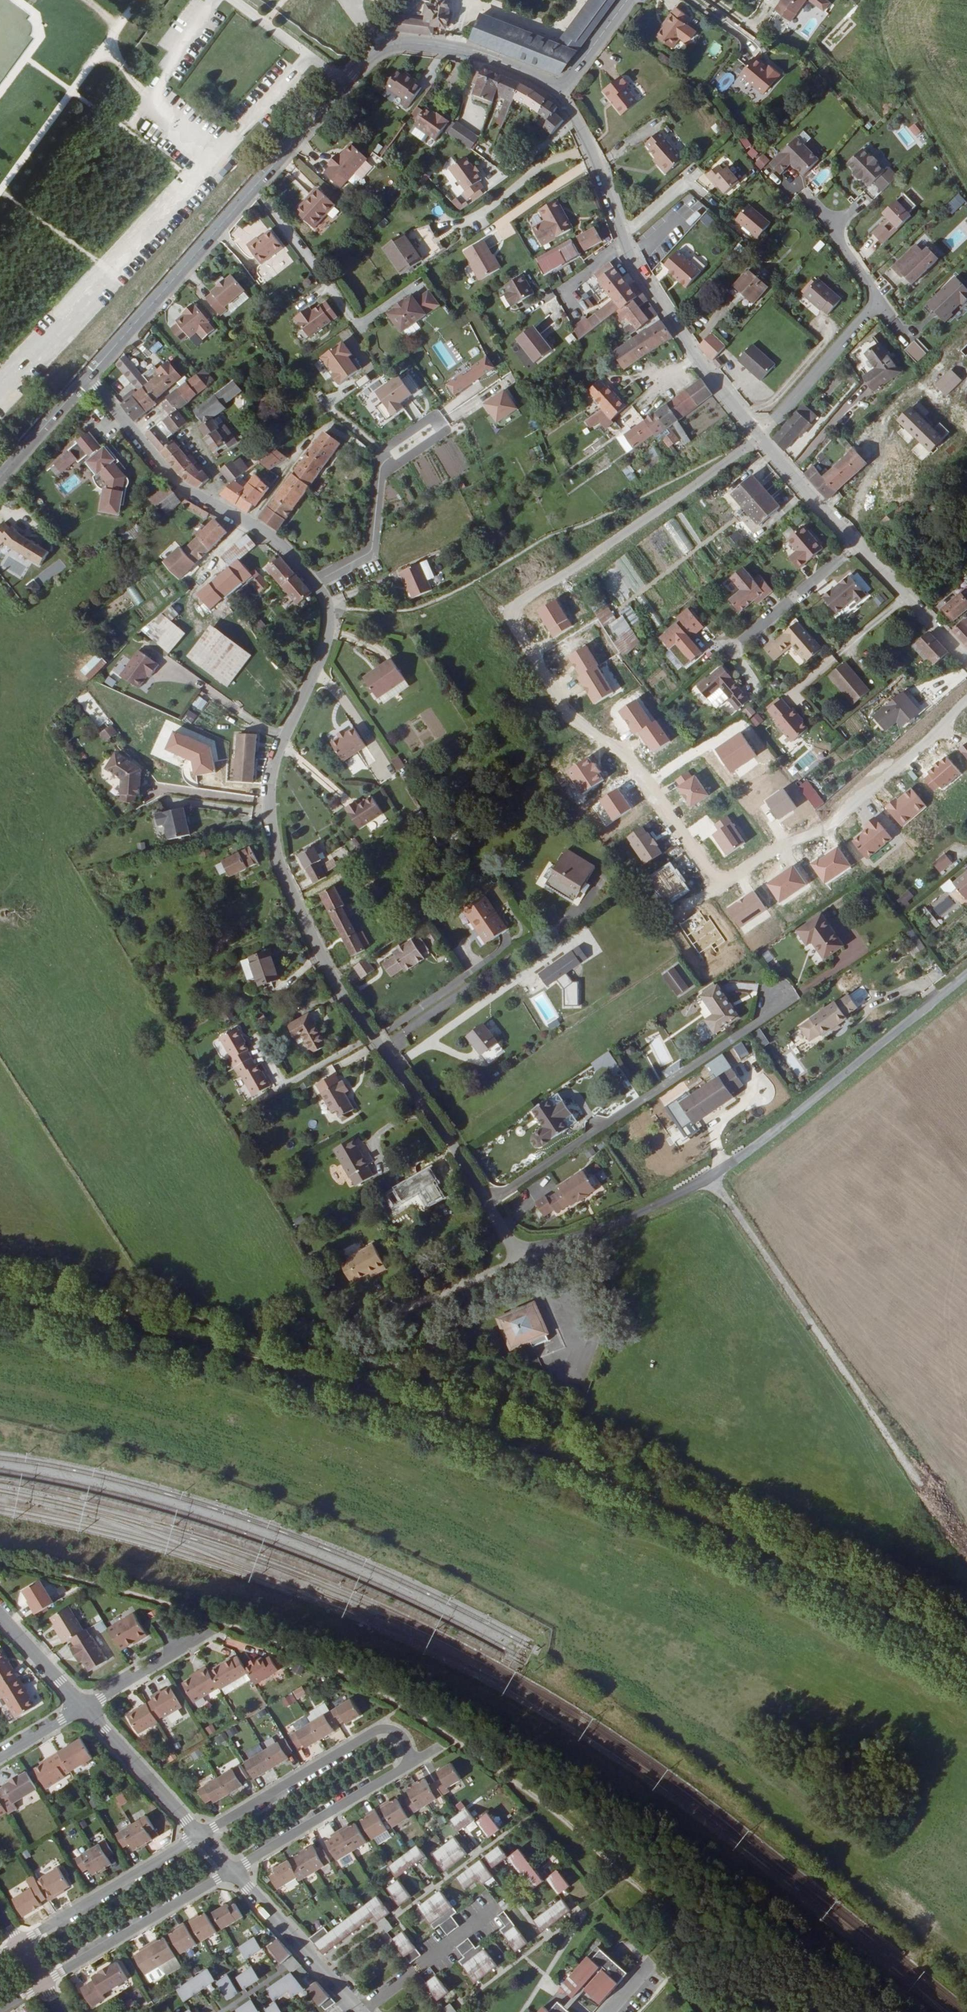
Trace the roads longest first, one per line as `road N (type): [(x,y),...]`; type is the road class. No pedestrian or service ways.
road 1 (residential): [(966,968),(712,1177),(642,1212),(518,1254),(464,1163),(340,990),(279,862),(271,780),(325,644),(325,598),(260,530),(175,480),(88,376)]
road 2 (residential): [(762,440),(510,612),(568,721),(613,745),(645,779),(721,886),(825,830),(966,702)]
road 3 (unclassified): [(561,87),(464,51),(418,43),(379,49),(88,376)]
road 4 (residential): [(762,440),(694,356),(642,274),(561,87)]
road 5 (residential): [(966,660),(762,440)]
road 6 (residential): [(406,1769),(410,1745),(403,1735),(377,1733),(200,1836)]
road 7 (unclassified): [(45,1985),(232,1871)]
road 8 (unclassified): [(200,1836),(20,1945)]
road 9 (residential): [(232,1871),(406,1769)]
road 10 (residential): [(358,2011),(232,1871)]
road 11 (residential): [(200,1836),(83,1708)]
road 12 (unclassified): [(88,376),(0,476)]
road 13 (track): [(406,1314),(518,1254)]
road 14 (residential): [(83,1708),(0,1617)]

